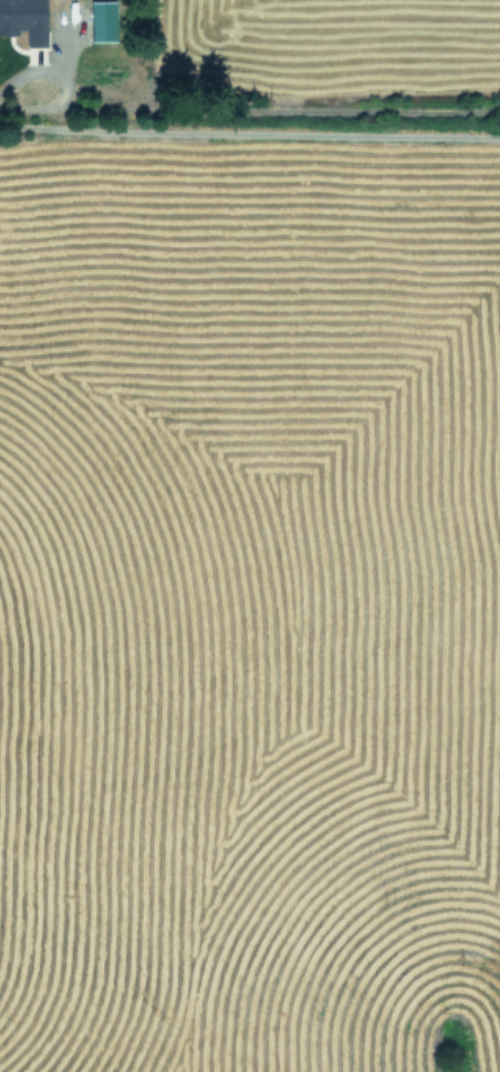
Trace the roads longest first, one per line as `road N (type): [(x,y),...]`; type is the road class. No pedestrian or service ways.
road 1 (residential): [(0,126),(499,136)]

